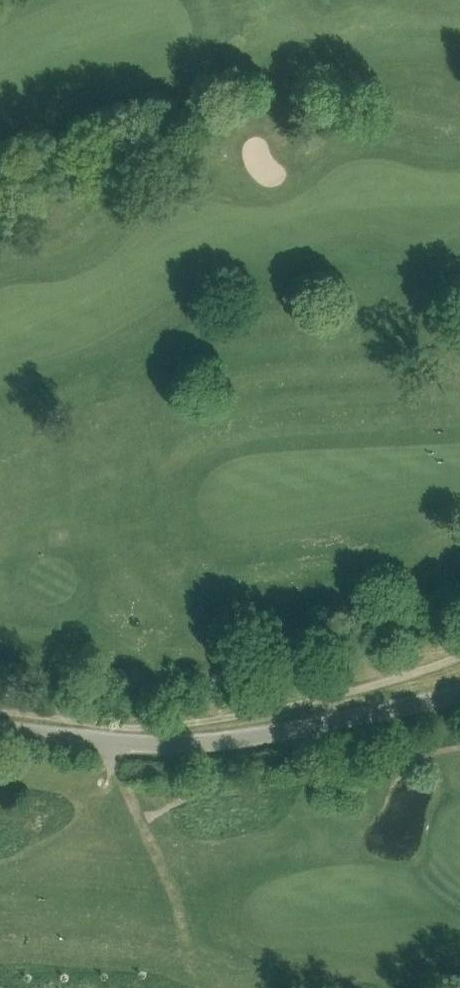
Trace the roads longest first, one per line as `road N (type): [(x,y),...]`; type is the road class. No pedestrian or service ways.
road 1 (unclassified): [(459,695),(216,741),(112,740),(0,727)]

